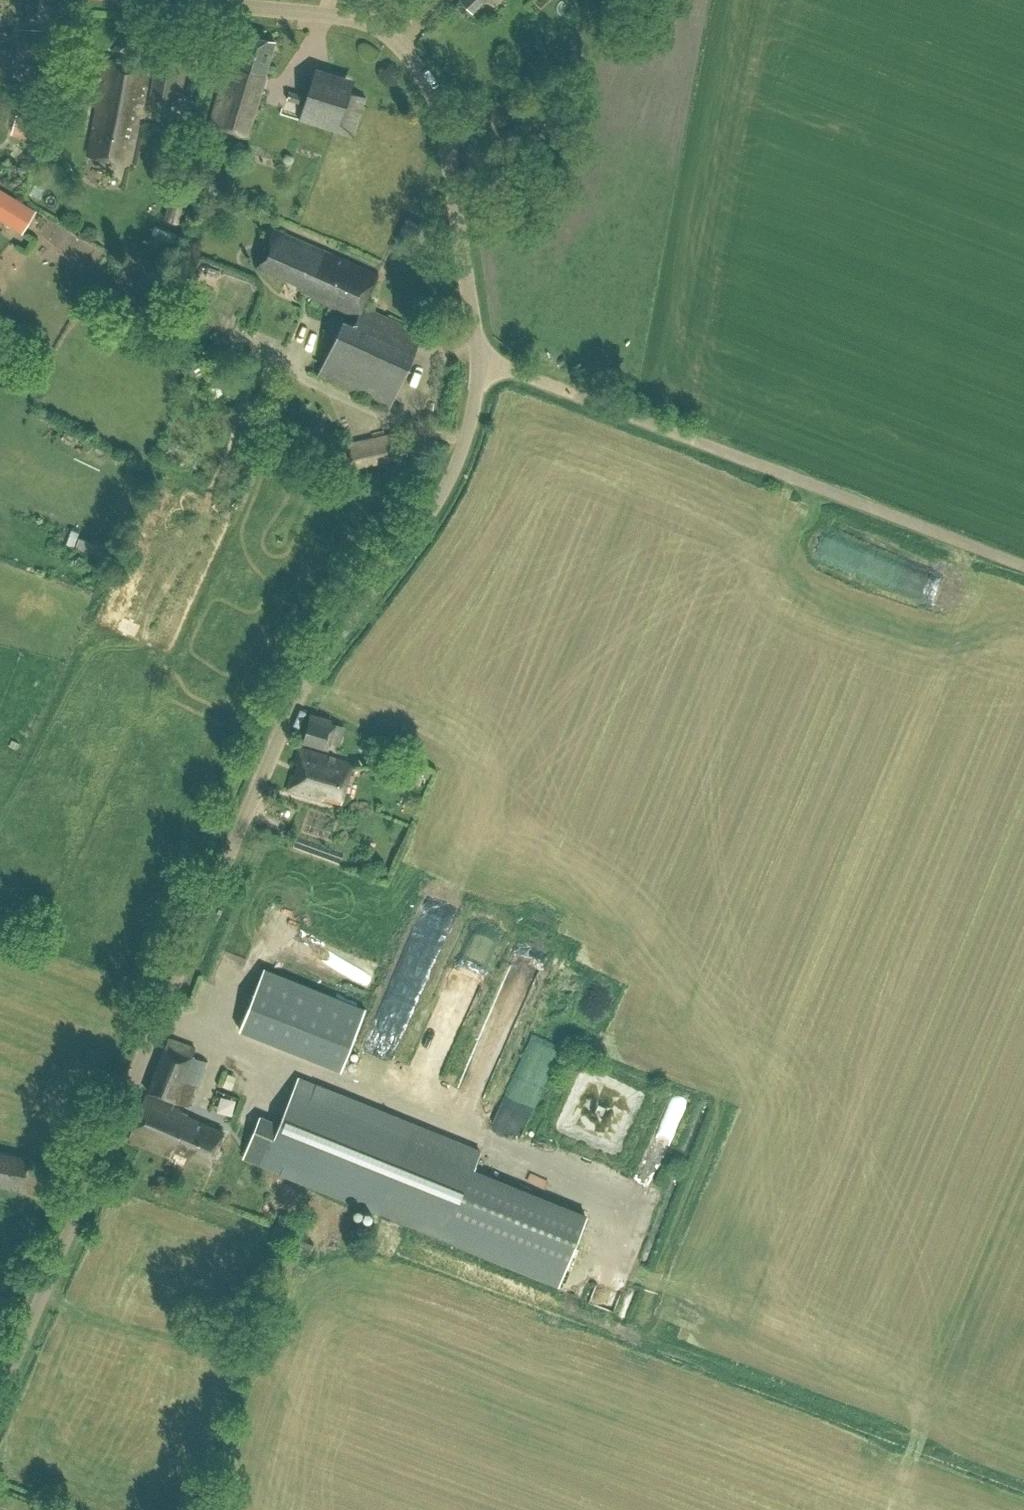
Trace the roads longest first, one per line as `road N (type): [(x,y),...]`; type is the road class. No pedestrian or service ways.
road 1 (unclassified): [(0,1394),(304,694),(450,474),(479,366)]
road 2 (unclassified): [(1023,564),(509,368),(479,366)]
road 3 (unclassified): [(479,366),(438,112),(407,49),(362,18),(203,0)]

